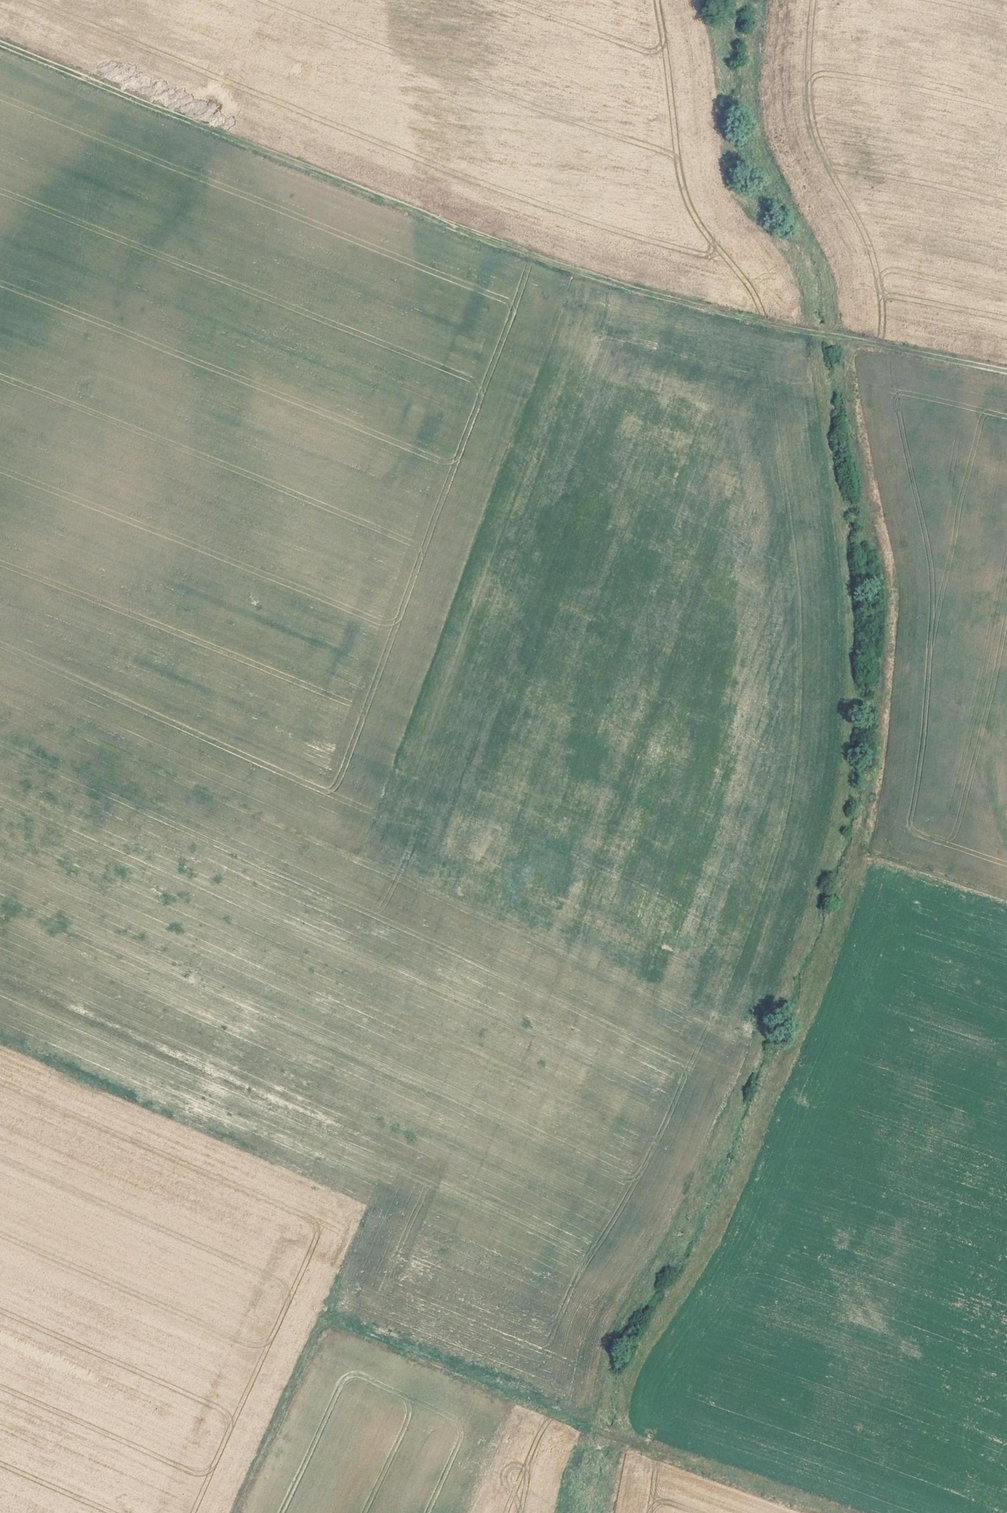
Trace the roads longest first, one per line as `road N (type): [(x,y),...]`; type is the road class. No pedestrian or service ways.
road 1 (track): [(0,43),(593,280),(1006,371)]
road 2 (track): [(241,1512),(326,1322),(598,1429),(843,1512)]

